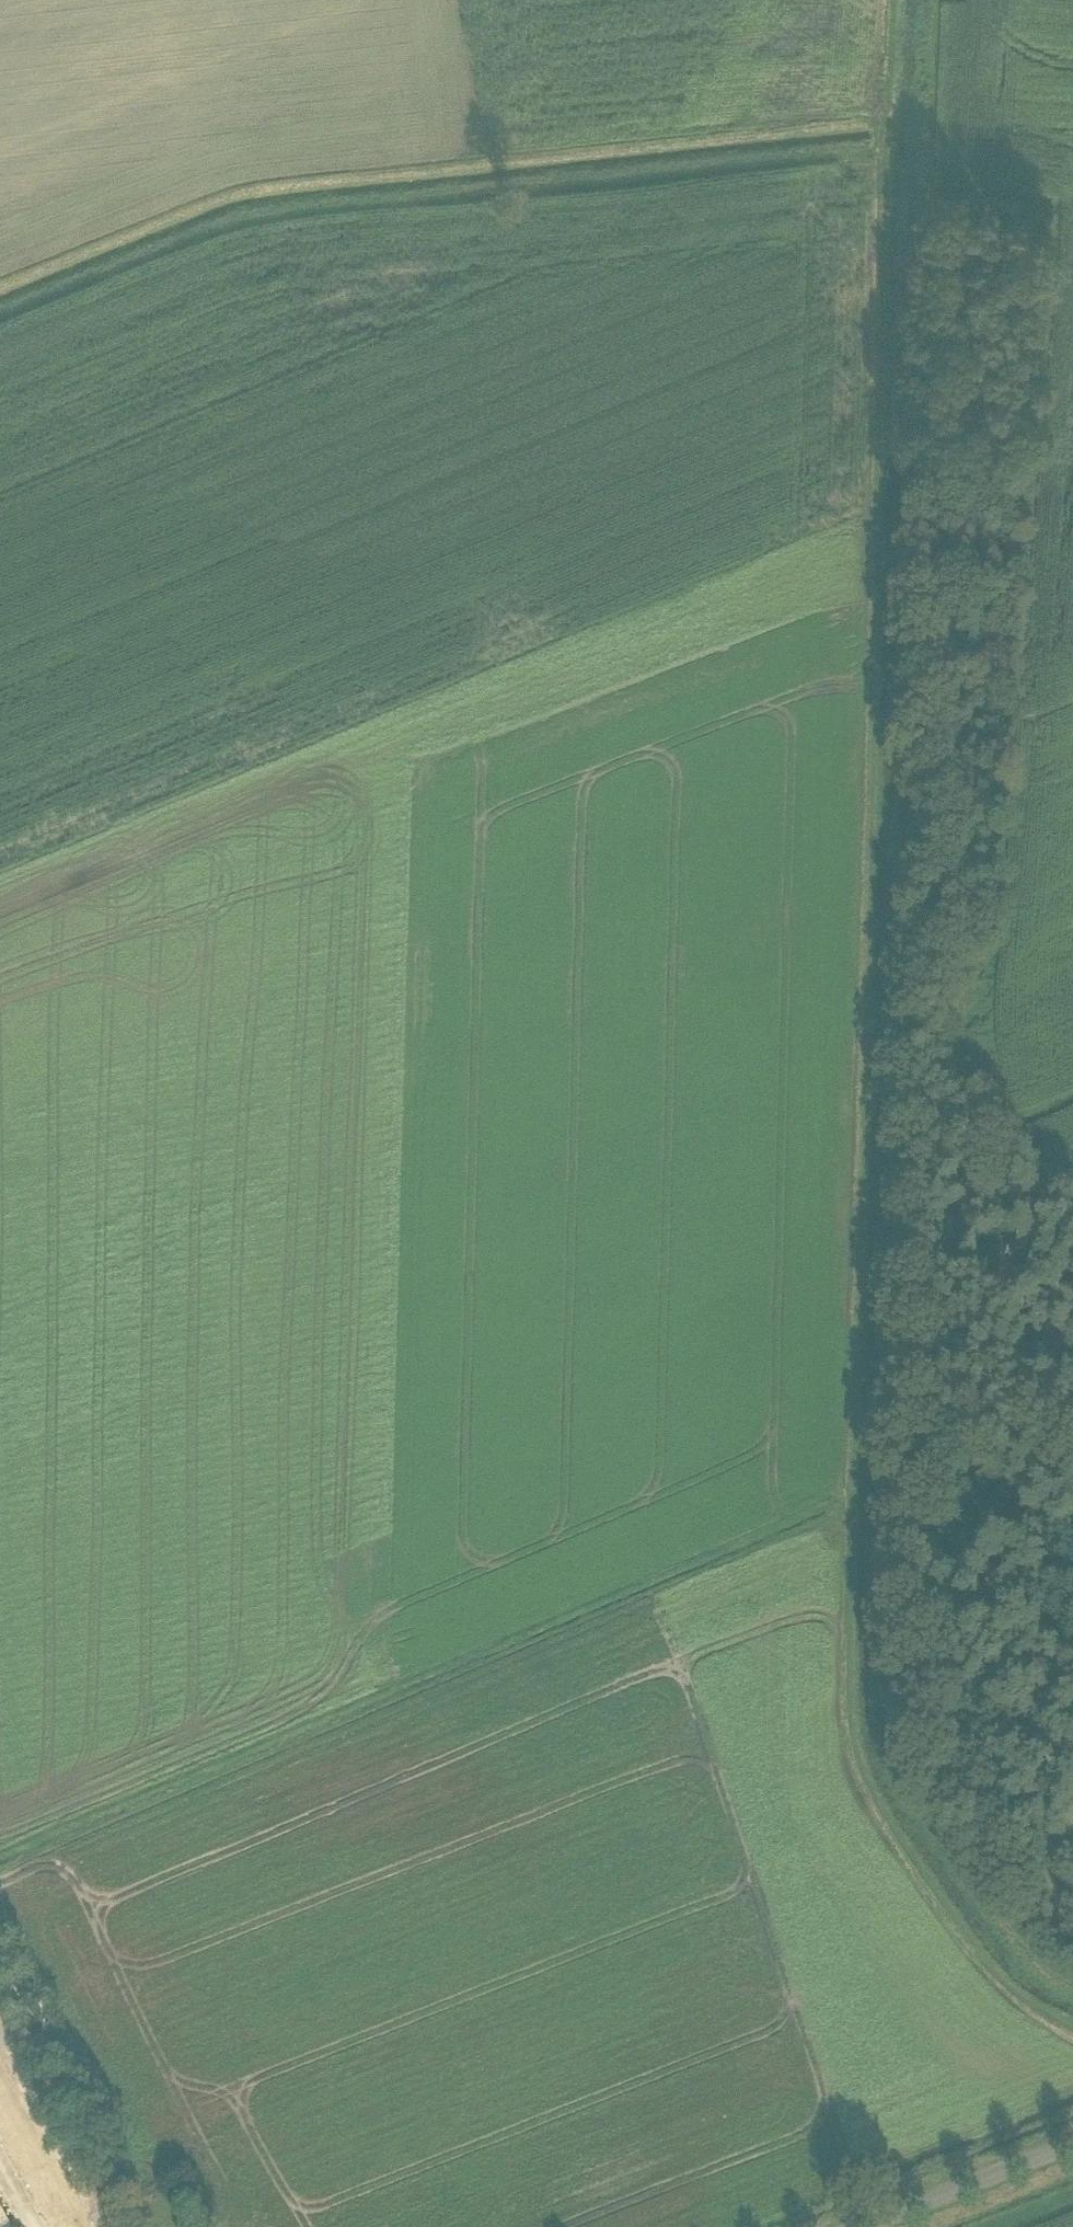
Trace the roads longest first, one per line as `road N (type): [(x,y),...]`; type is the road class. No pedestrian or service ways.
road 1 (unclassified): [(864,2226),(1072,2144)]

